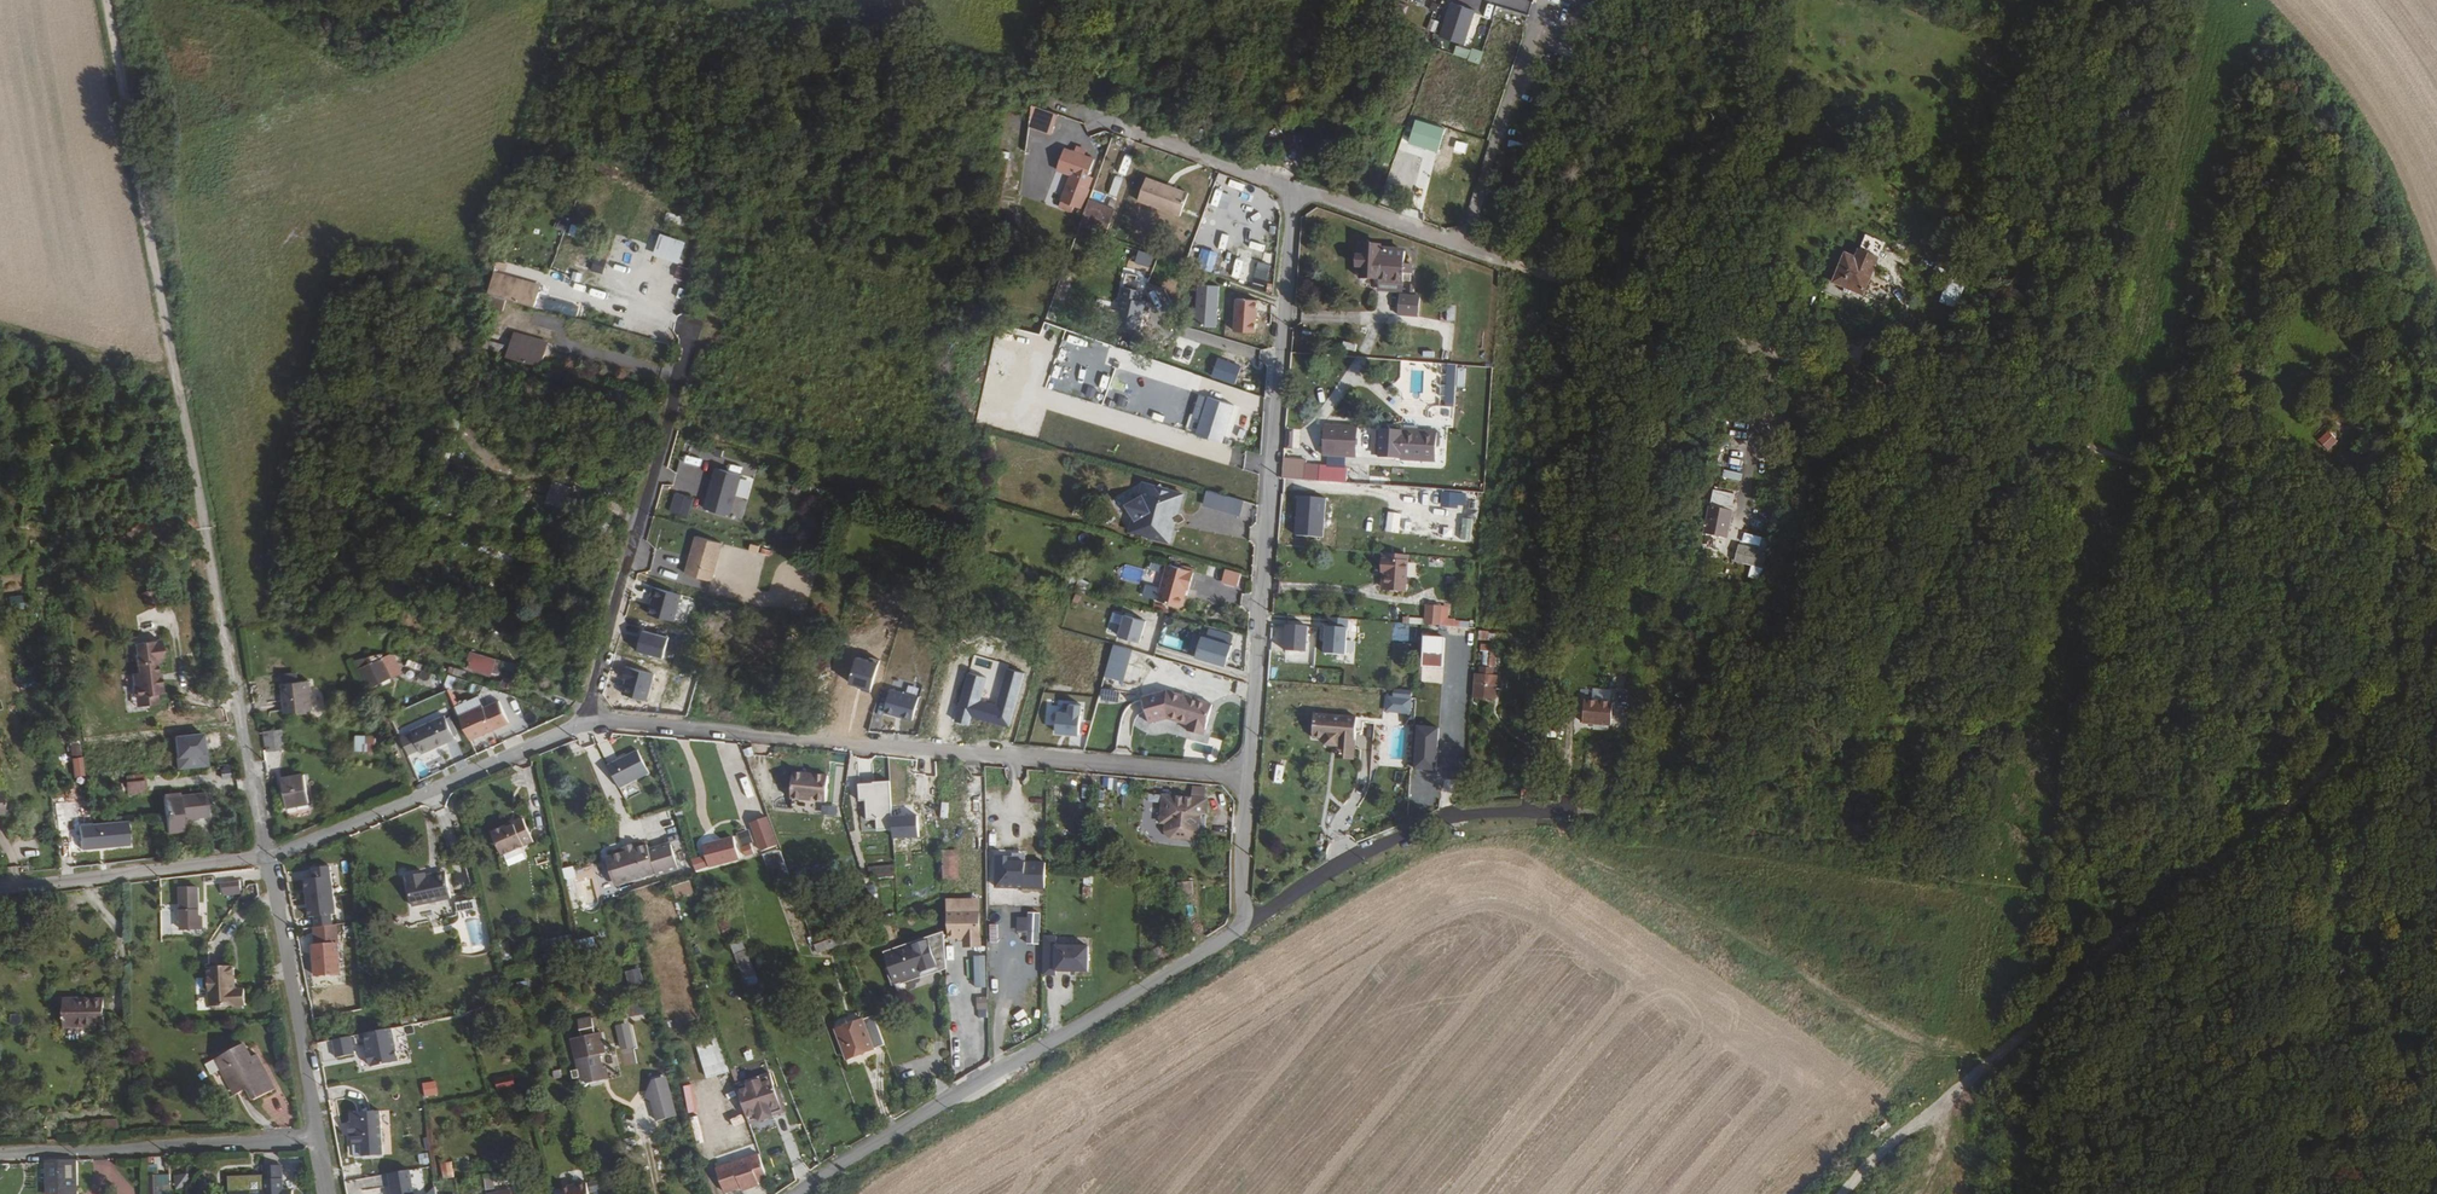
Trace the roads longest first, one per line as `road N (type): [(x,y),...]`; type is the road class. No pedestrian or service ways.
road 1 (unclassified): [(1243,921),(1345,859),(1433,824),(1571,810),(1845,845),(1985,889),(2060,895),(2105,910),(2128,933),(2036,1028),(1884,1149),(1844,1193)]
road 2 (residential): [(1446,240),(1777,358),(2436,549)]
road 3 (residential): [(1248,775),(585,727)]
road 4 (track): [(221,608),(110,0)]
road 5 (residential): [(1248,775),(1292,187)]
road 6 (unclassified): [(797,1193),(1243,921)]
road 7 (track): [(2436,611),(2411,685),(2303,797),(2128,933)]
road 8 (residential): [(585,727),(691,336)]
road 9 (residential): [(267,855),(585,727)]
road 10 (residential): [(318,1137),(0,1157)]
road 11 (unclassified): [(318,1137),(267,855)]
road 12 (residential): [(0,888),(267,855)]
road 13 (residential): [(1446,240),(1464,231),(1542,0)]
road 14 (unclassified): [(221,608),(267,855)]
road 15 (residential): [(1087,111),(1292,187)]
road 16 (track): [(173,371),(0,324)]
road 17 (residential): [(1292,187),(1446,240)]
road 18 (residential): [(1243,921),(1248,775)]

